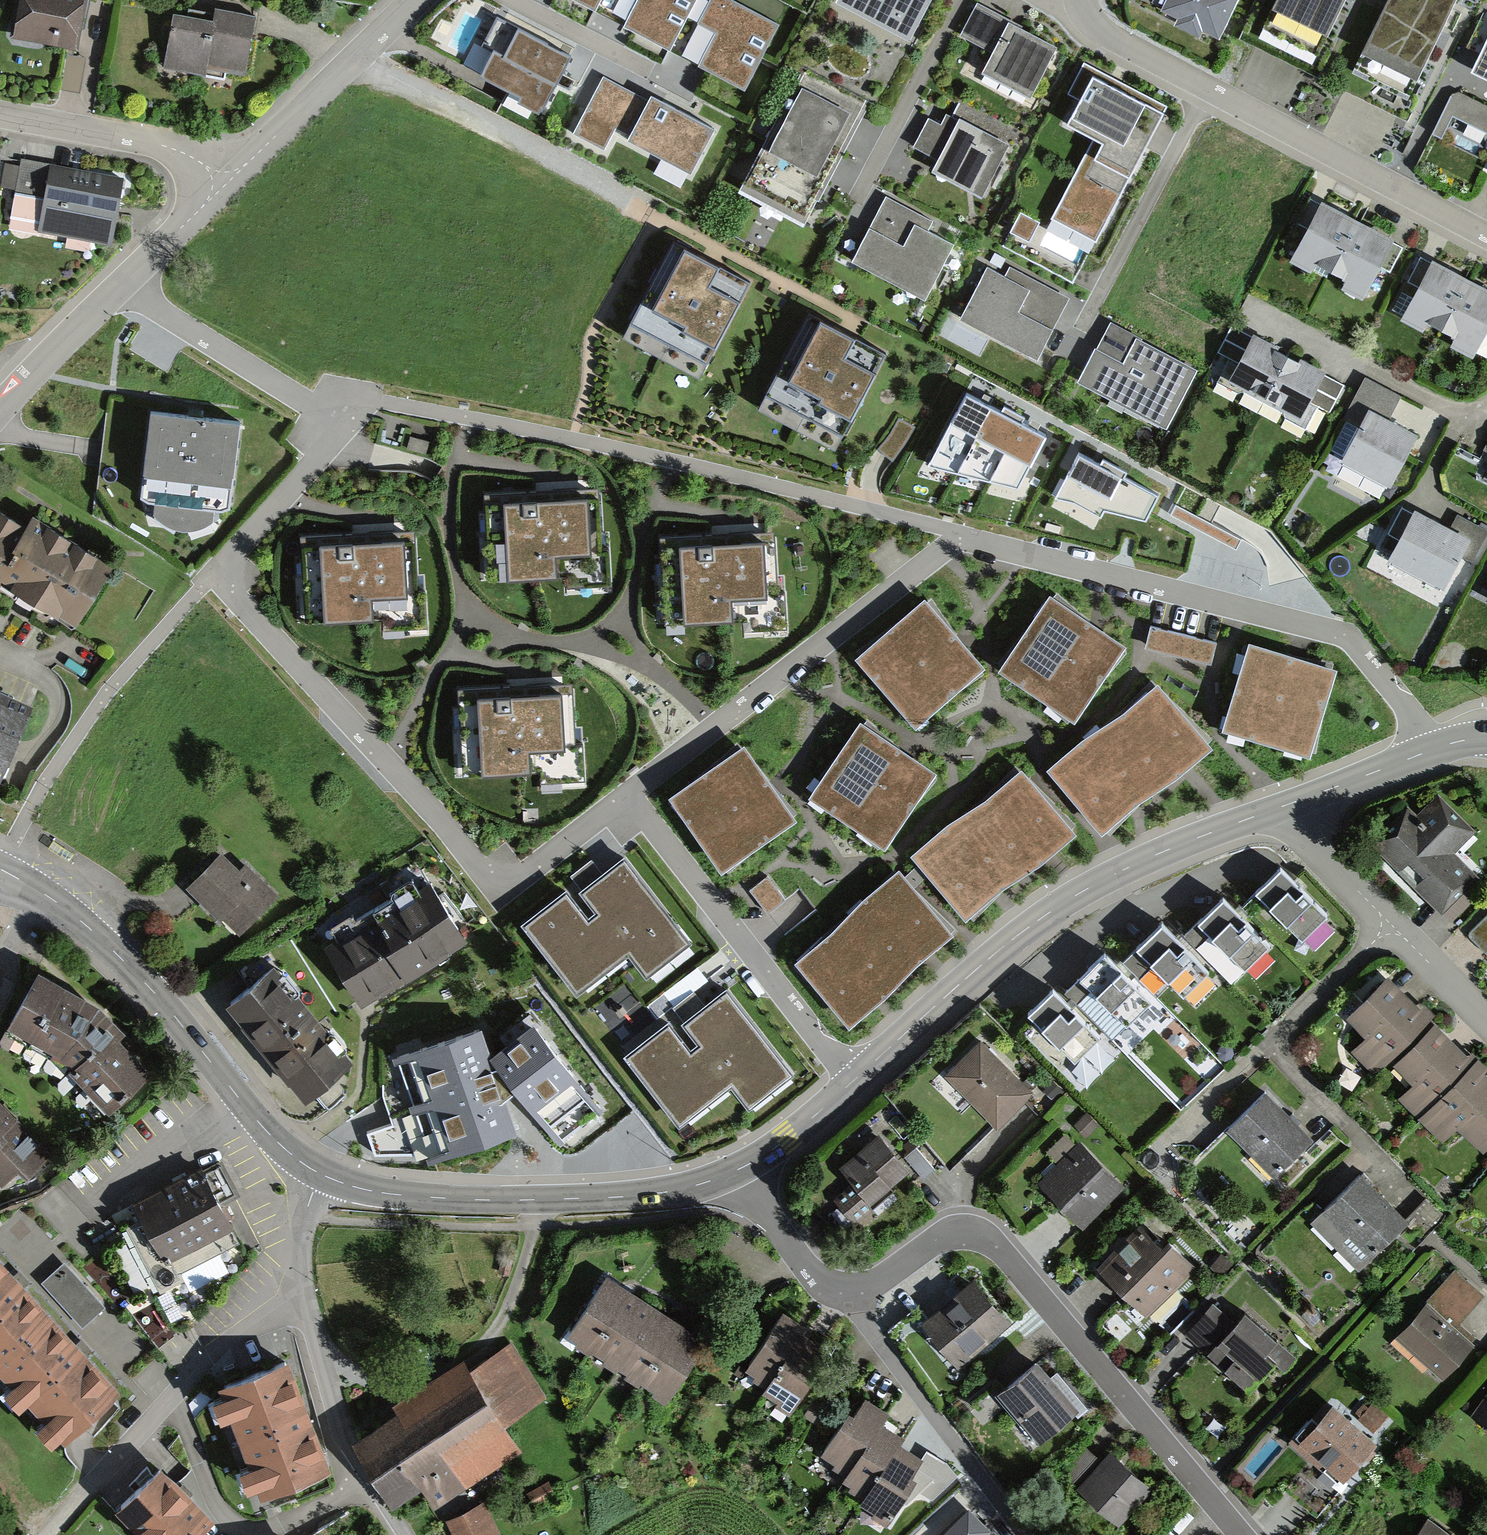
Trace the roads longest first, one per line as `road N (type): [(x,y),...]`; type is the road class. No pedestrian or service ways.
road 1 (trunk): [(1486,647),(637,443),(275,372),(0,345)]
road 2 (residential): [(124,279),(338,428),(216,575),(494,892),(628,792)]
road 3 (residential): [(628,792),(944,550),(956,532),(1318,624),(1350,639),(1429,751)]
road 4 (residential): [(1243,1534),(989,1239),(964,1229),(855,1291),(828,1285),(735,1172)]
road 5 (tertiary): [(1289,804),(1042,912),(855,1080)]
road 6 (tertiary): [(321,1174),(271,1139),(115,951),(0,870)]
road 7 (tertiary): [(735,1172),(672,1192),(591,1199),(439,1198),(368,1191),(321,1174)]
road 8 (residential): [(628,792),(855,1080)]
road 9 (residential): [(302,1285),(203,1364),(41,1534)]
road 10 (residential): [(1486,236),(1207,92)]
road 11 (residential): [(1289,804),(1330,864),(1486,1018)]
road 12 (unclassified): [(406,1534),(339,1427),(302,1285)]
road 13 (residential): [(1207,92),(1081,330)]
road 14 (residential): [(225,184),(414,0)]
road 15 (residential): [(1261,312),(1459,415),(1486,407)]
road 16 (residential): [(0,114),(170,147),(225,184)]
road 17 (residential): [(960,0),(855,196)]
road 18 (residential): [(0,407),(124,279)]
road 19 (residential): [(1207,92),(1088,23),(1077,0)]
road 20 (tertiary): [(855,1080),(735,1172)]
road 21 (tertiary): [(1429,751),(1289,804)]
road 22 (residential): [(515,0),(645,68)]
road 23 (residential): [(124,279),(225,184)]

